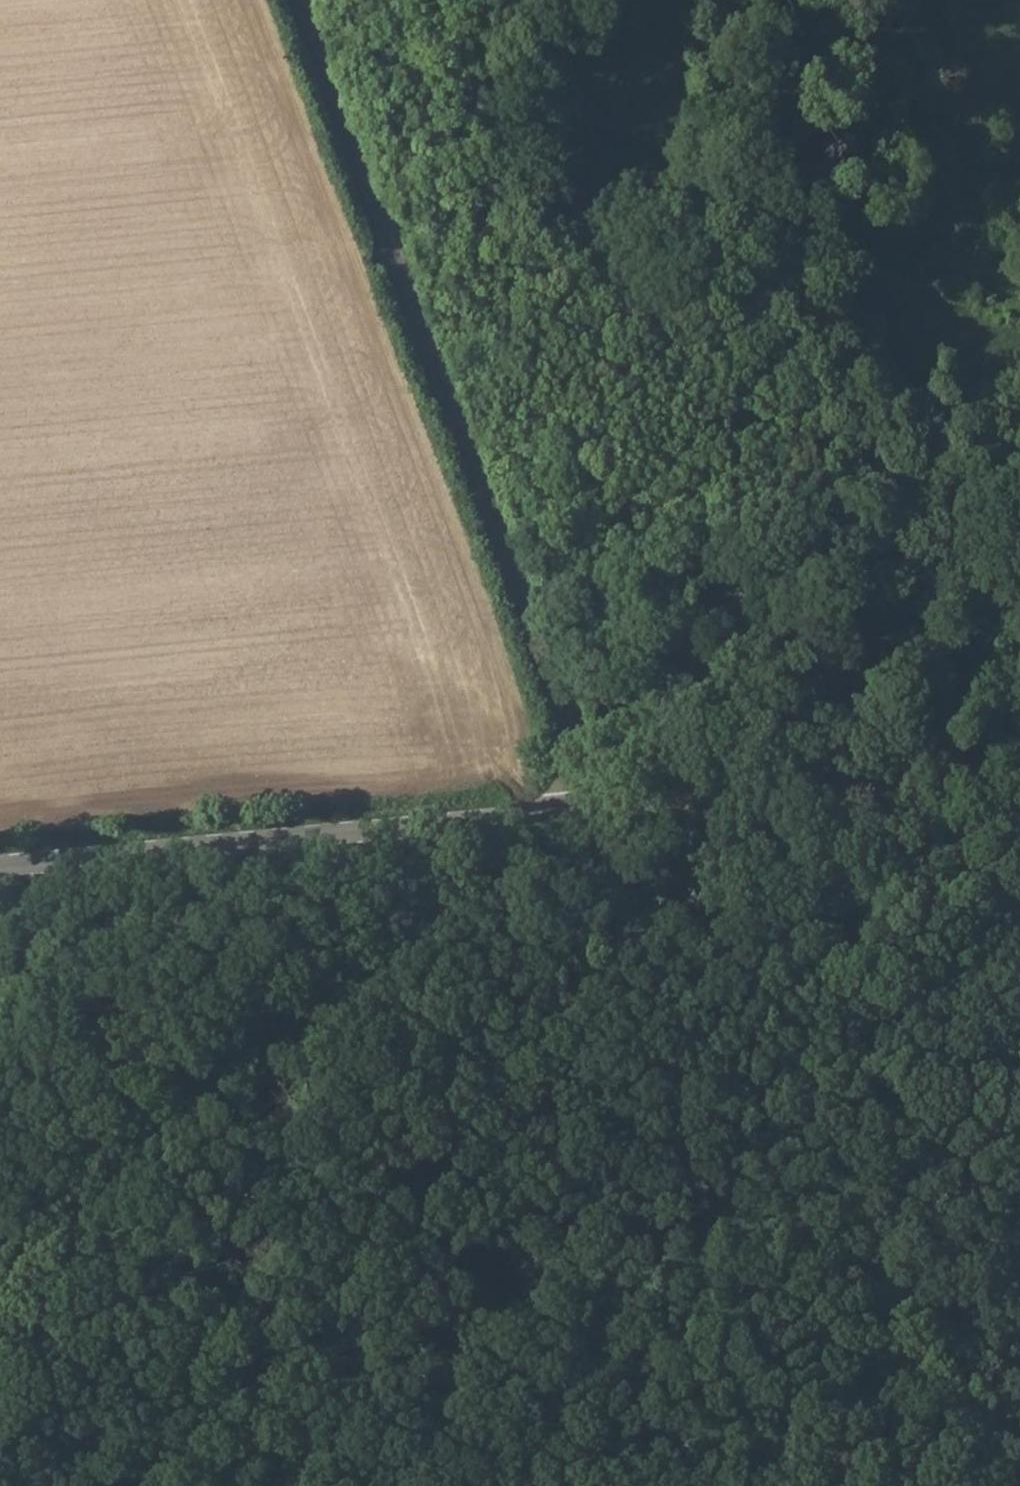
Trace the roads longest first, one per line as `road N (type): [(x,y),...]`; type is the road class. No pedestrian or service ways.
road 1 (unclassified): [(0,868),(1019,780)]

